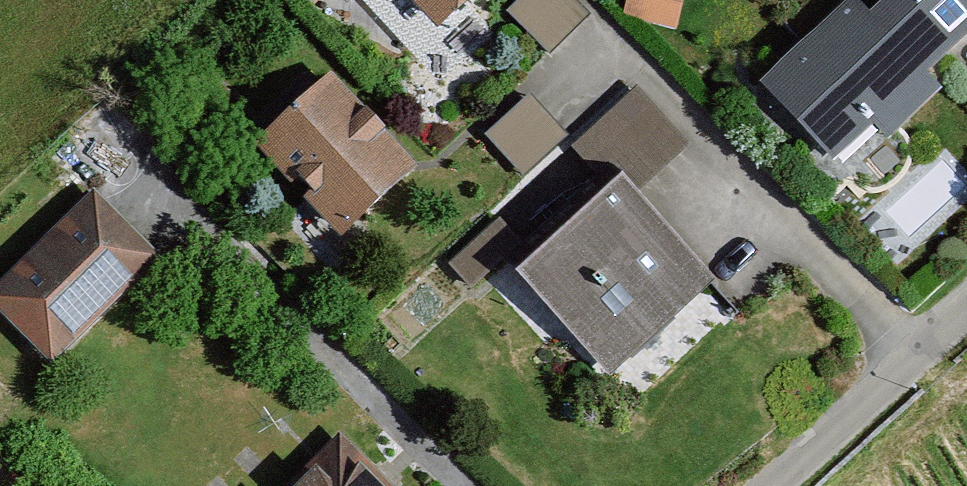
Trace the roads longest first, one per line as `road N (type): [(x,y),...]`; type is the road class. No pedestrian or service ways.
road 1 (residential): [(798,485),(966,330)]

